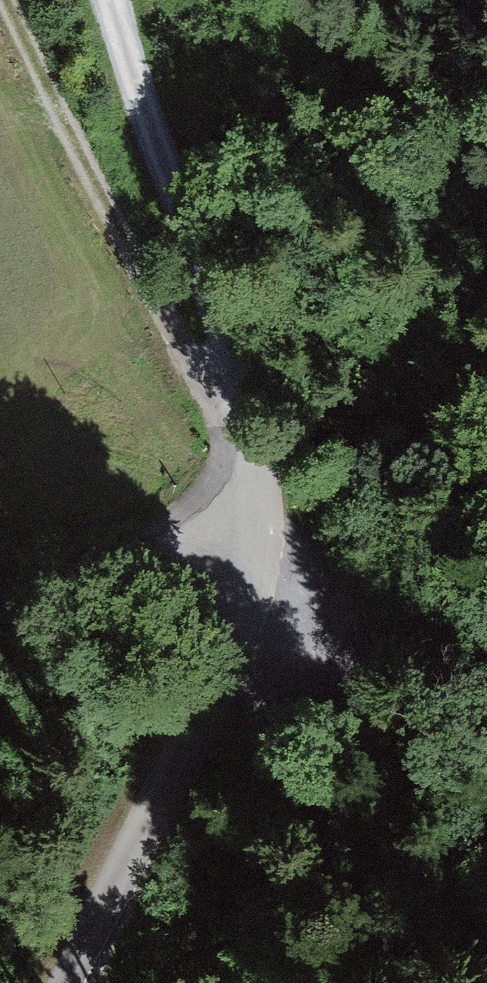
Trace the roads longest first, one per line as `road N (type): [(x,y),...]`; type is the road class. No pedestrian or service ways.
road 1 (unclassified): [(67,982),(186,760),(249,600),(251,433)]
road 2 (track): [(9,0),(215,404),(251,433)]
road 3 (unclassified): [(0,595),(73,582),(172,541),(217,495),(251,433)]
road 4 (track): [(213,283),(109,0)]
road 5 (unclassified): [(251,433),(240,364),(213,283)]

